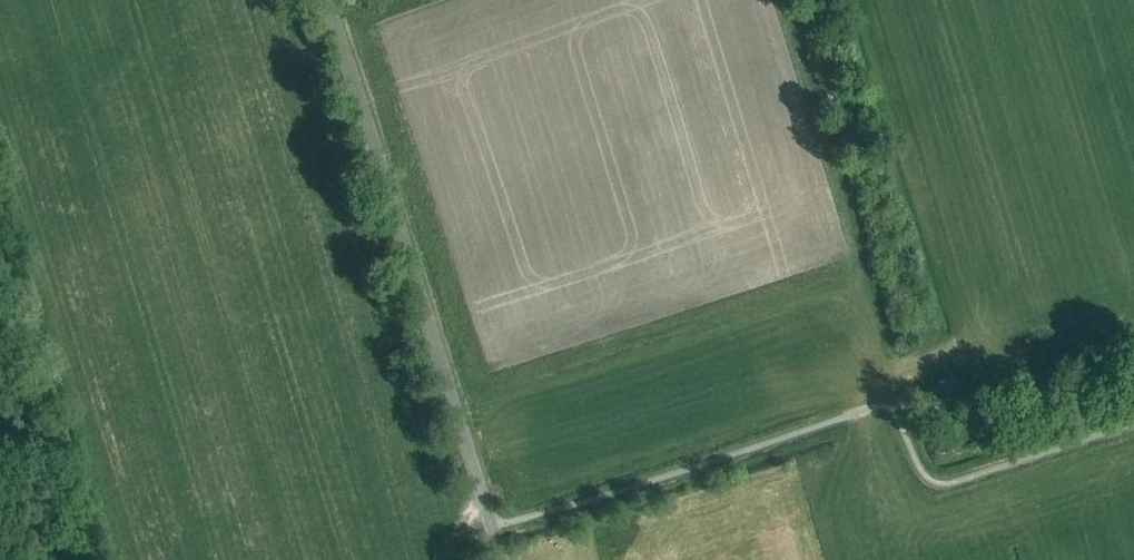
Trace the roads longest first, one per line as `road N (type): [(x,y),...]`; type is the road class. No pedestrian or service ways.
road 1 (unclassified): [(502,559),(329,0)]

